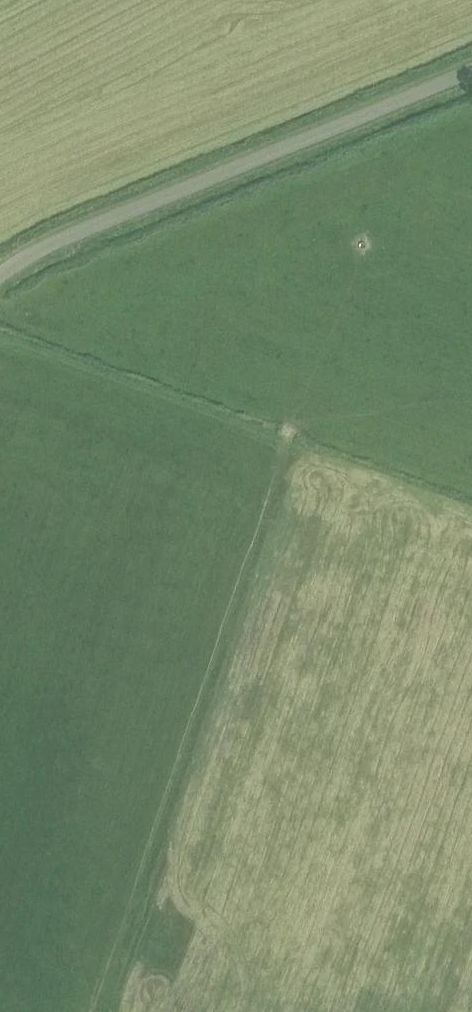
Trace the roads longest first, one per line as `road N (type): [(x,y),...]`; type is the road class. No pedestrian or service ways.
road 1 (unclassified): [(0,276),(108,220),(471,71)]

